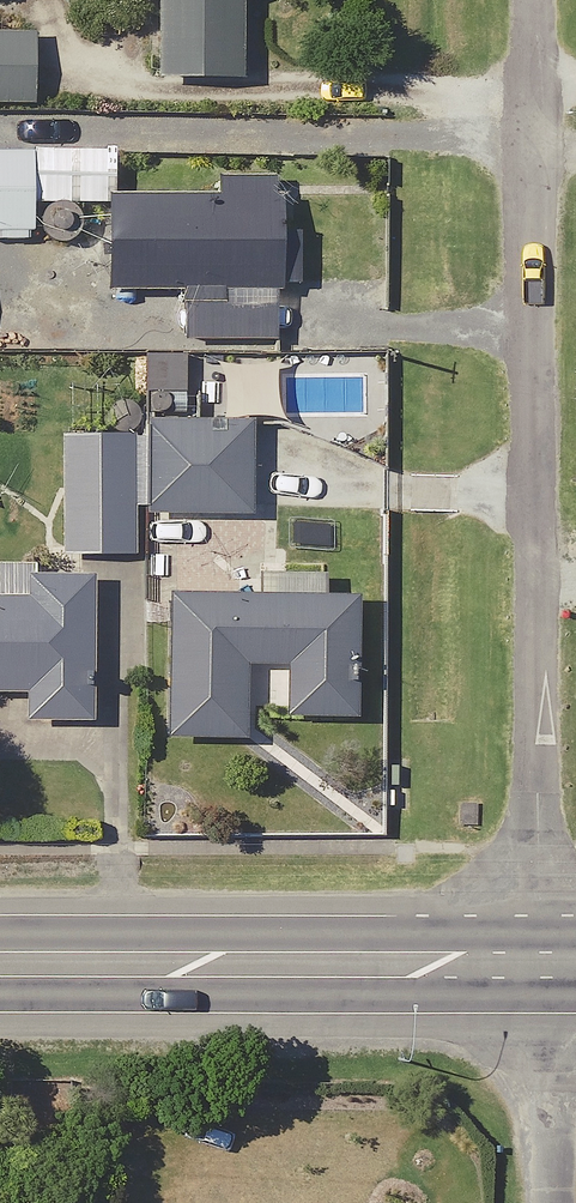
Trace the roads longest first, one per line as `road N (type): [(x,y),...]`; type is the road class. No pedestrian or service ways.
road 1 (residential): [(543,0),(539,965)]
road 2 (secondary): [(0,965),(539,965)]

